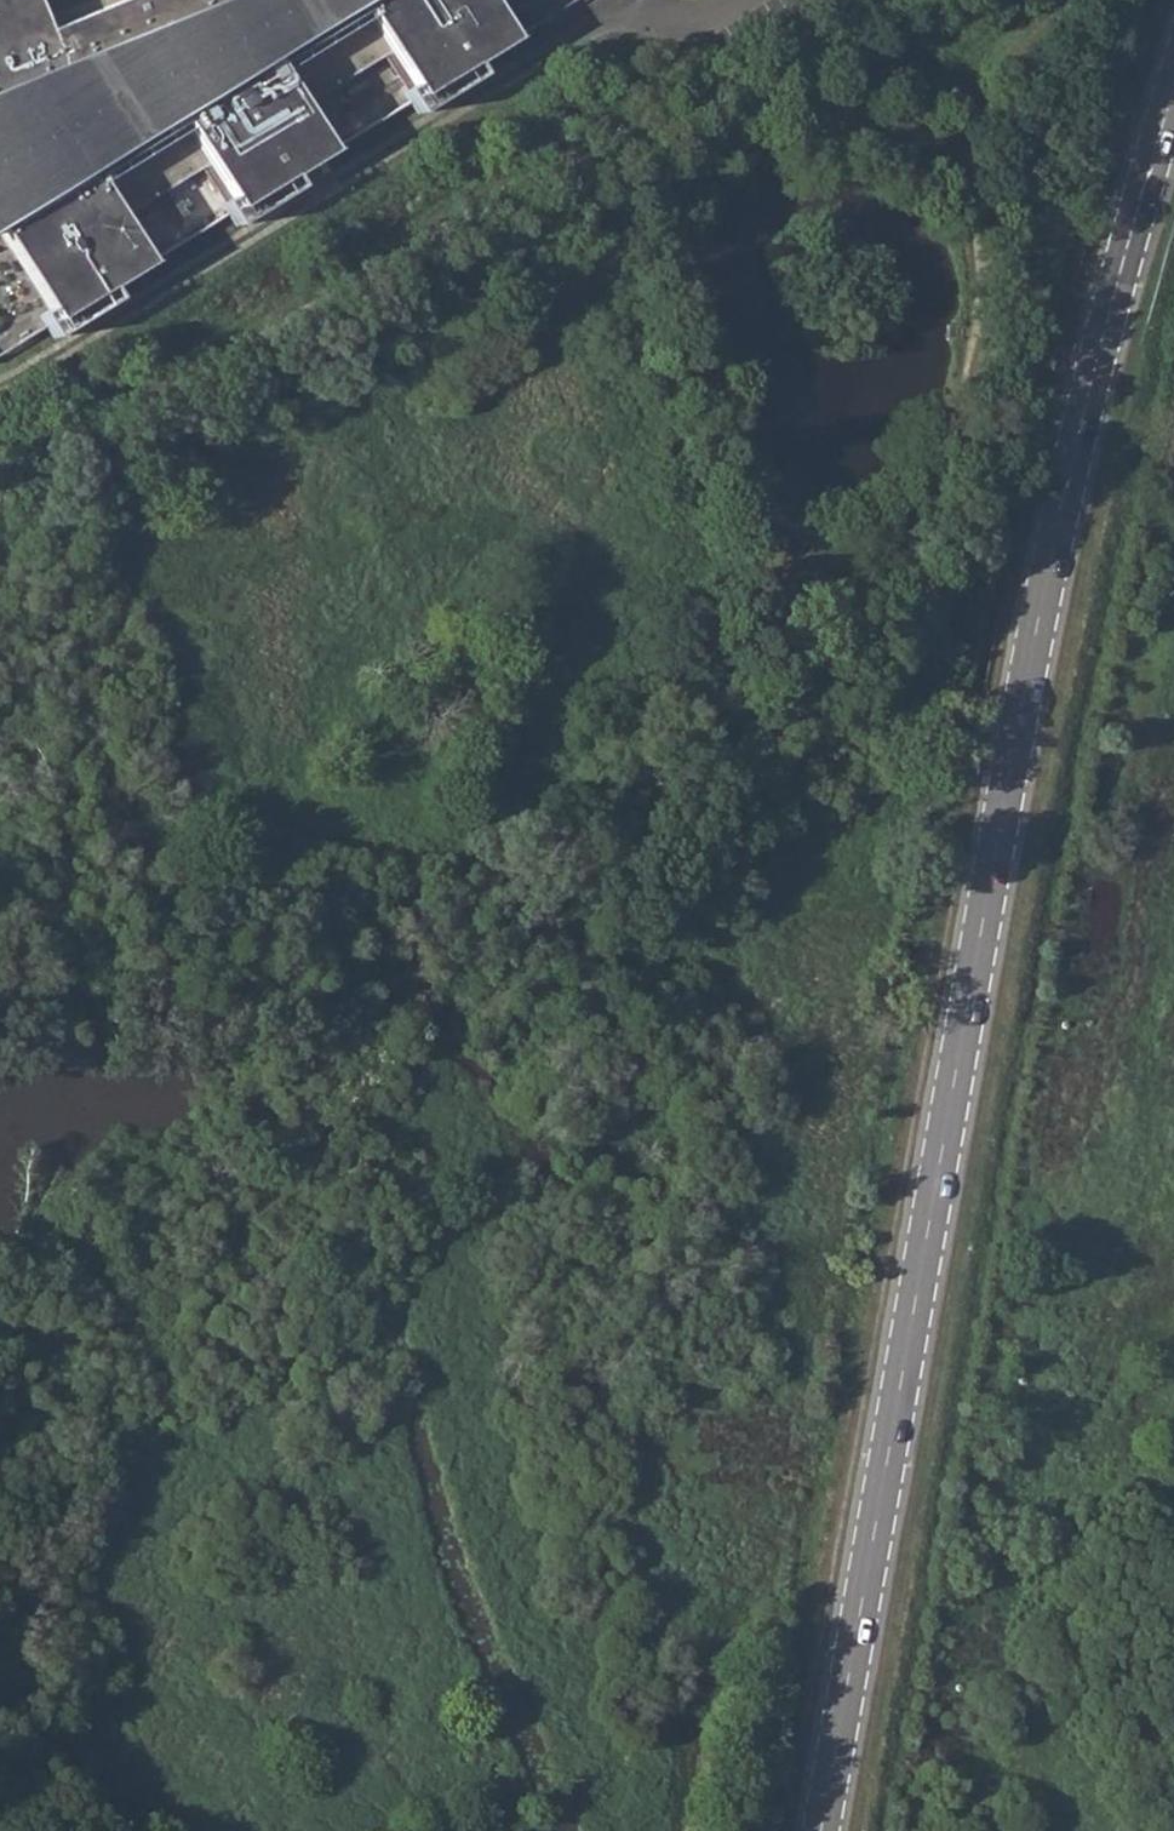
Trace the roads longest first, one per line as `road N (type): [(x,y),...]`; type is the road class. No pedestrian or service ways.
road 1 (secondary): [(1173,99),(1087,407),(1017,728),(823,1830)]
road 2 (track): [(0,392),(558,46)]

